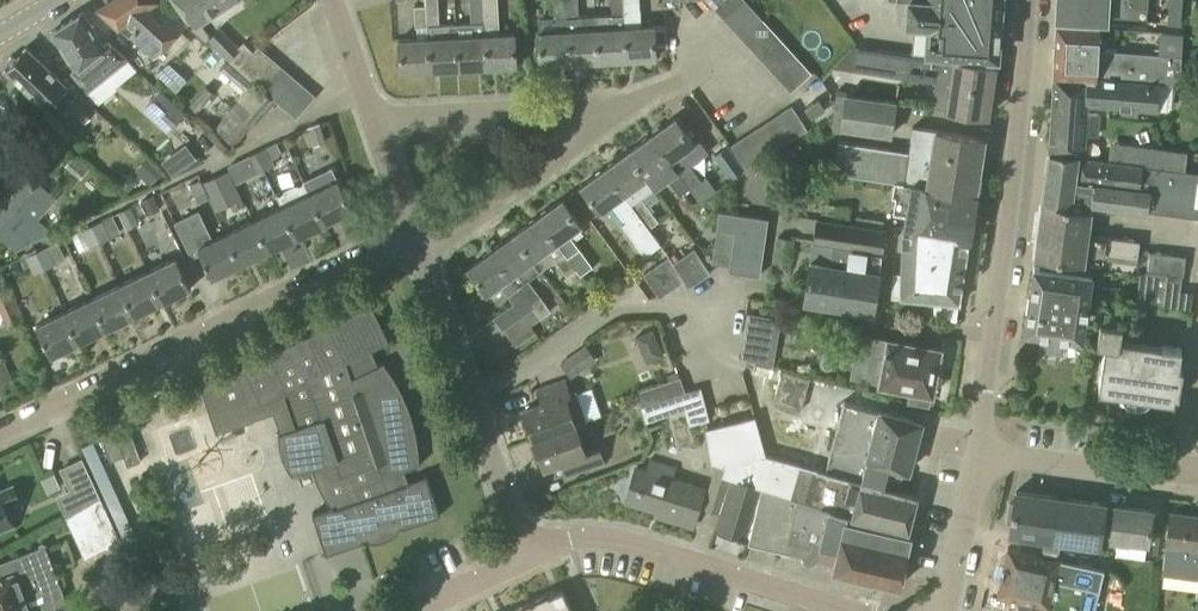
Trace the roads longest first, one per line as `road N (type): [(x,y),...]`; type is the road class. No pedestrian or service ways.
road 1 (residential): [(0,428),(359,256),(420,242)]
road 2 (tertiary): [(975,451),(1027,0)]
road 3 (residential): [(528,558),(420,242)]
road 4 (residential): [(528,558),(570,542),(606,541),(849,610)]
road 5 (residential): [(375,116),(610,113)]
road 6 (residential): [(420,242),(455,233),(610,113)]
road 7 (residential): [(1197,471),(1158,465),(1105,473),(975,451)]
road 8 (tertiary): [(945,610),(975,451)]
road 9 (residential): [(420,242),(375,116)]
road 10 (residential): [(414,610),(528,558)]
road 11 (residential): [(375,116),(333,0)]

